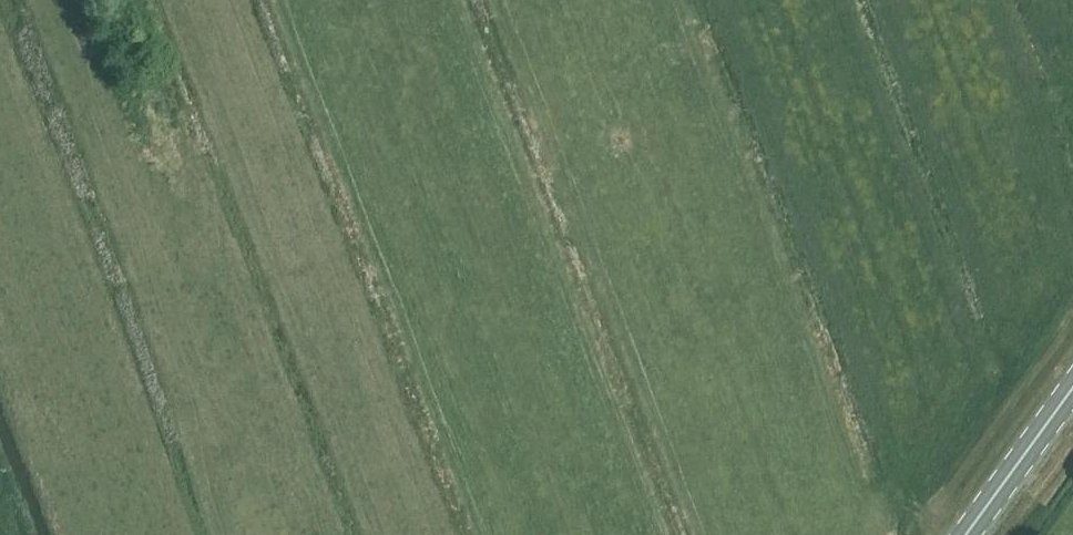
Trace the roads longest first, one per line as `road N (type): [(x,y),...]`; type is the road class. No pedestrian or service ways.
road 1 (primary): [(966,534),(1072,388)]

